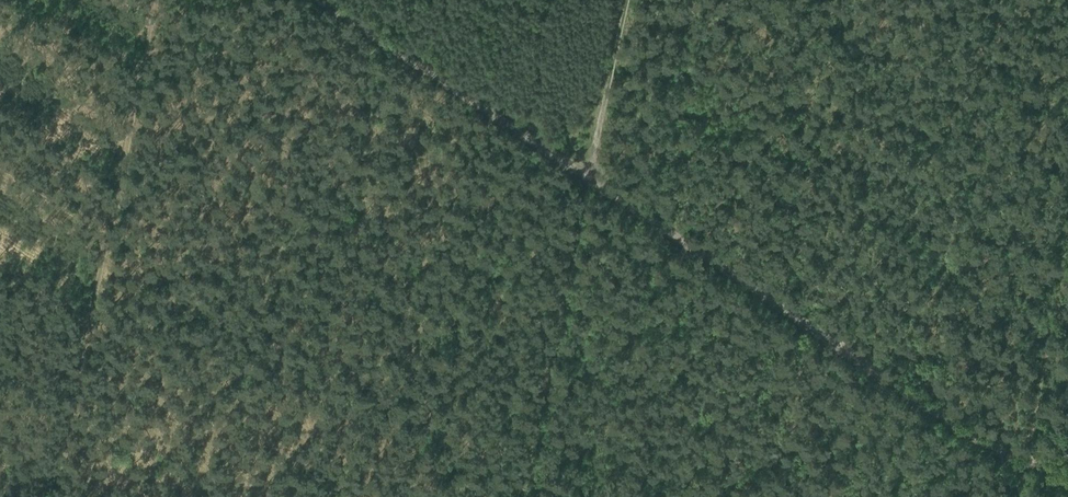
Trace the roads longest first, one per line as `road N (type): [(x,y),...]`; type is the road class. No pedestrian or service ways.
road 1 (track): [(1029,463),(971,433),(319,0)]
road 2 (track): [(49,496),(161,0)]
road 3 (track): [(1067,253),(1029,463)]
road 4 (track): [(582,177),(627,0)]

